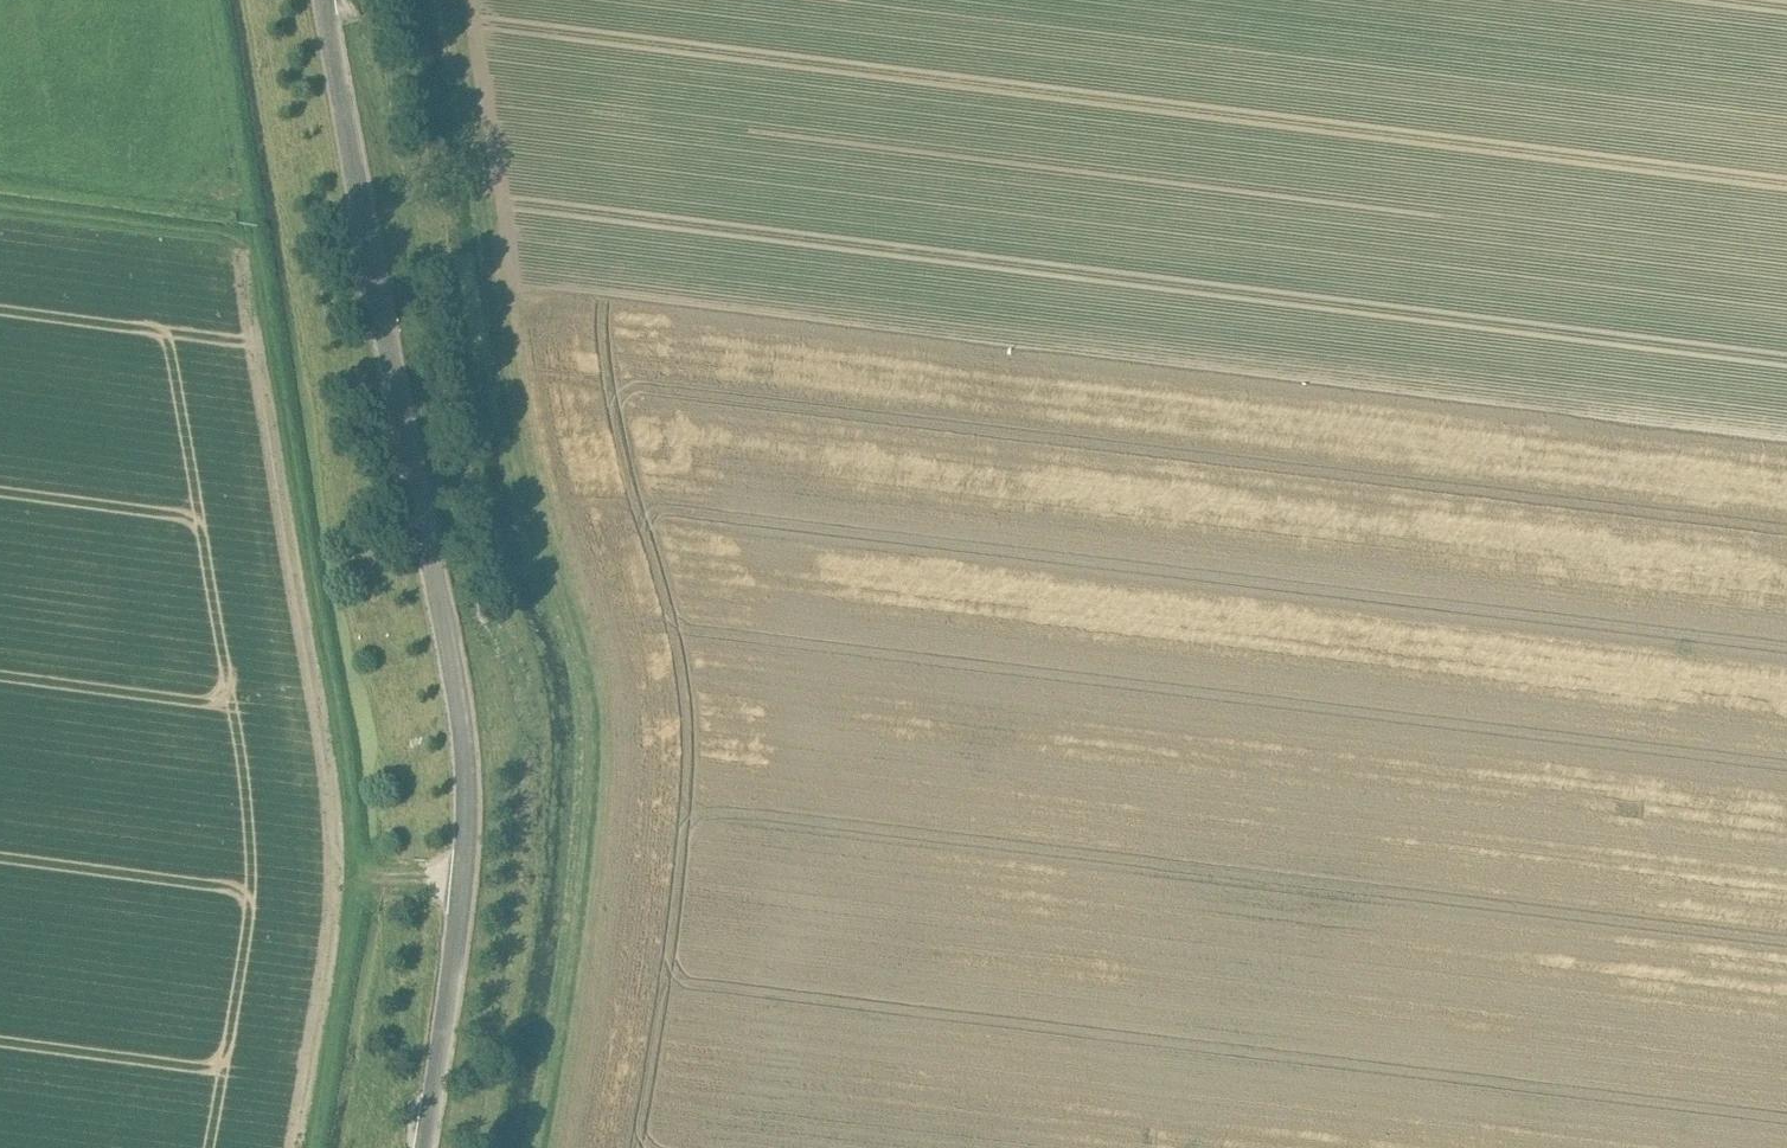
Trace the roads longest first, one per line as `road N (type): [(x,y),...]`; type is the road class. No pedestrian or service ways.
road 1 (unclassified): [(419,1147),(463,885),(470,777),(461,701),(411,511),(322,0)]

